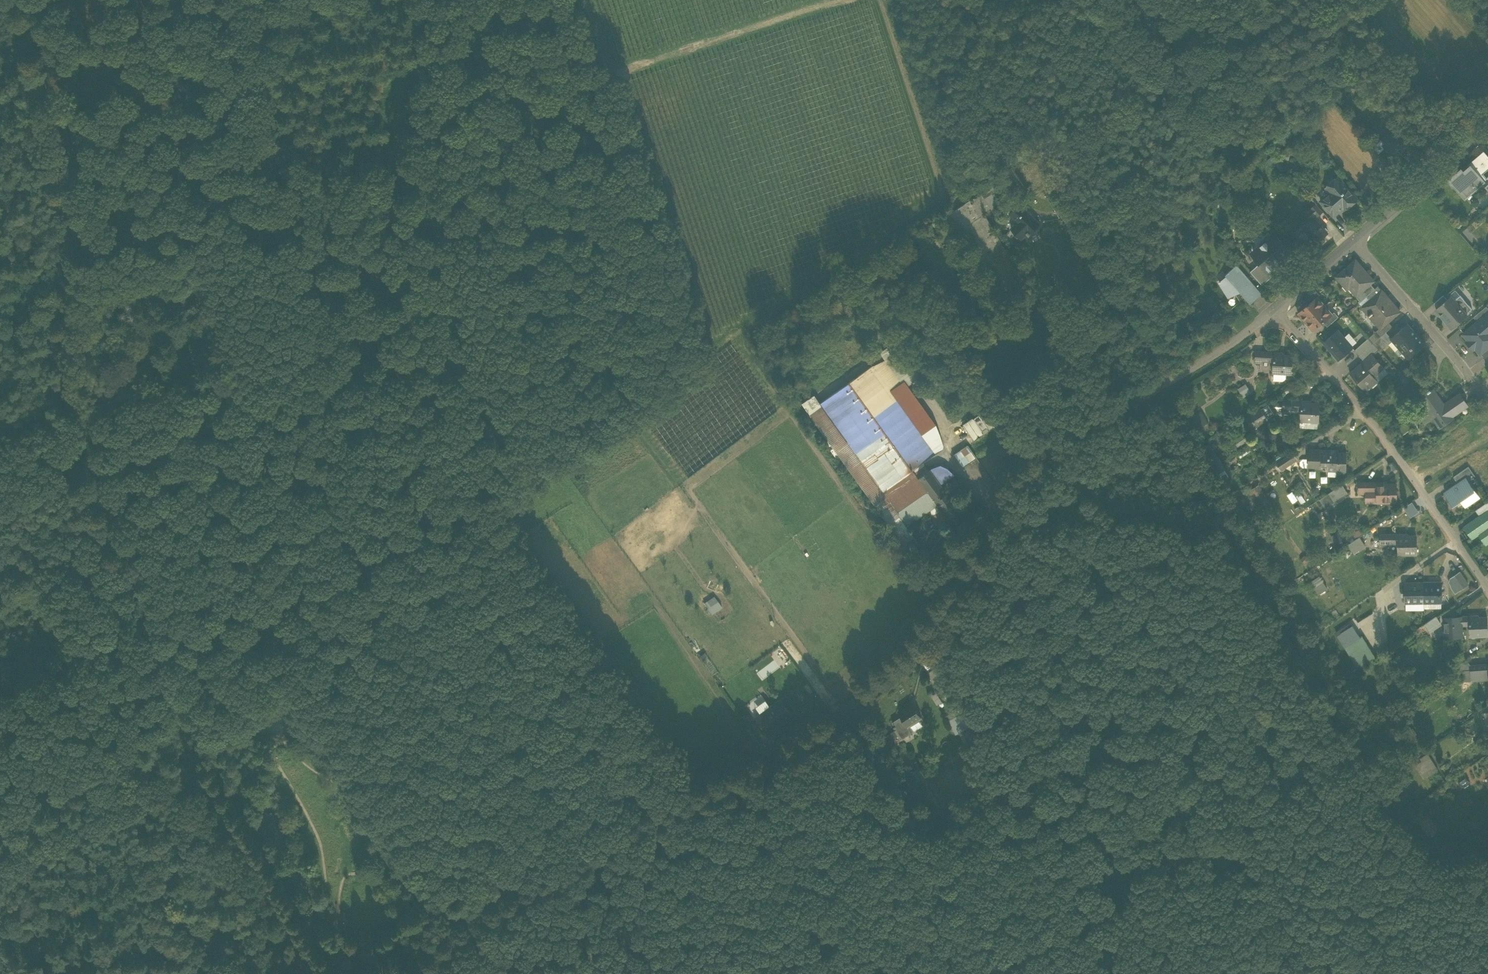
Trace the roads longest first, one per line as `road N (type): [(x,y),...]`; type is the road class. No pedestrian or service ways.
road 1 (residential): [(424,973),(459,936),(640,825),(797,755),(920,647),(978,562),(1010,487),(1239,341),(1274,310)]
road 2 (track): [(312,973),(170,723),(95,474),(78,380),(64,161)]
road 3 (track): [(1045,458),(885,231),(731,333),(713,362),(639,412)]
road 4 (residential): [(1487,587),(1376,427),(1274,310)]
road 5 (track): [(713,362),(620,71)]
road 6 (track): [(876,0),(945,195),(885,231)]
road 7 (track): [(832,0),(620,71)]
road 8 (residential): [(1352,241),(1487,400)]
road 9 (residential): [(1352,241),(1482,131)]
road 10 (track): [(64,161),(14,0)]

